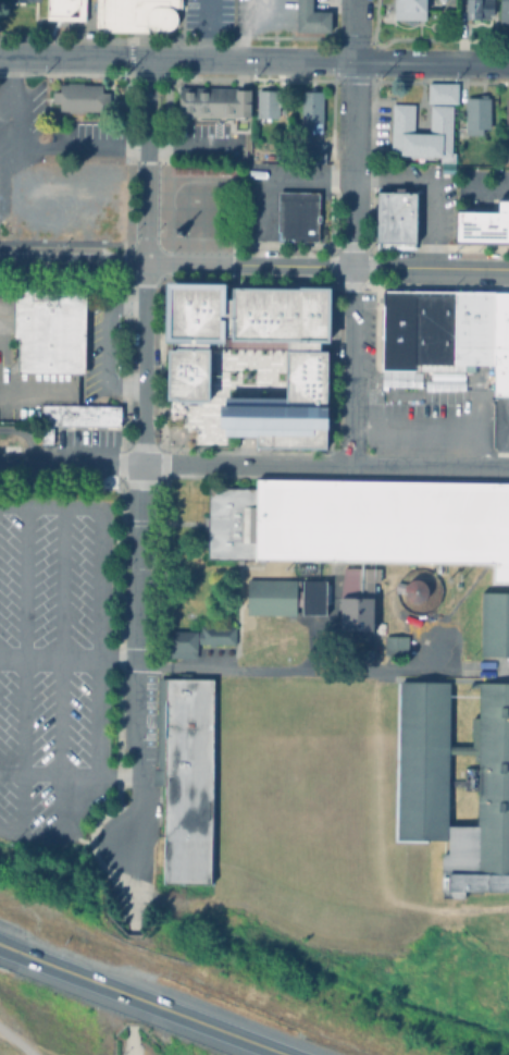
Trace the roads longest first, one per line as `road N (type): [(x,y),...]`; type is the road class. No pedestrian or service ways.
road 1 (residential): [(127,847),(139,812),(144,266)]
road 2 (residential): [(348,465),(352,0)]
road 3 (tertiary): [(508,271),(144,266)]
road 4 (residential): [(147,58),(508,63)]
road 5 (trunk): [(284,1054),(0,942)]
road 6 (residential): [(144,266),(147,58)]
road 7 (residential): [(348,465),(141,463)]
road 8 (residential): [(508,467),(348,465)]
road 9 (residential): [(0,54),(147,58)]
road 10 (tertiary): [(144,266),(0,264)]
road 11 (residential): [(141,463),(0,460)]

